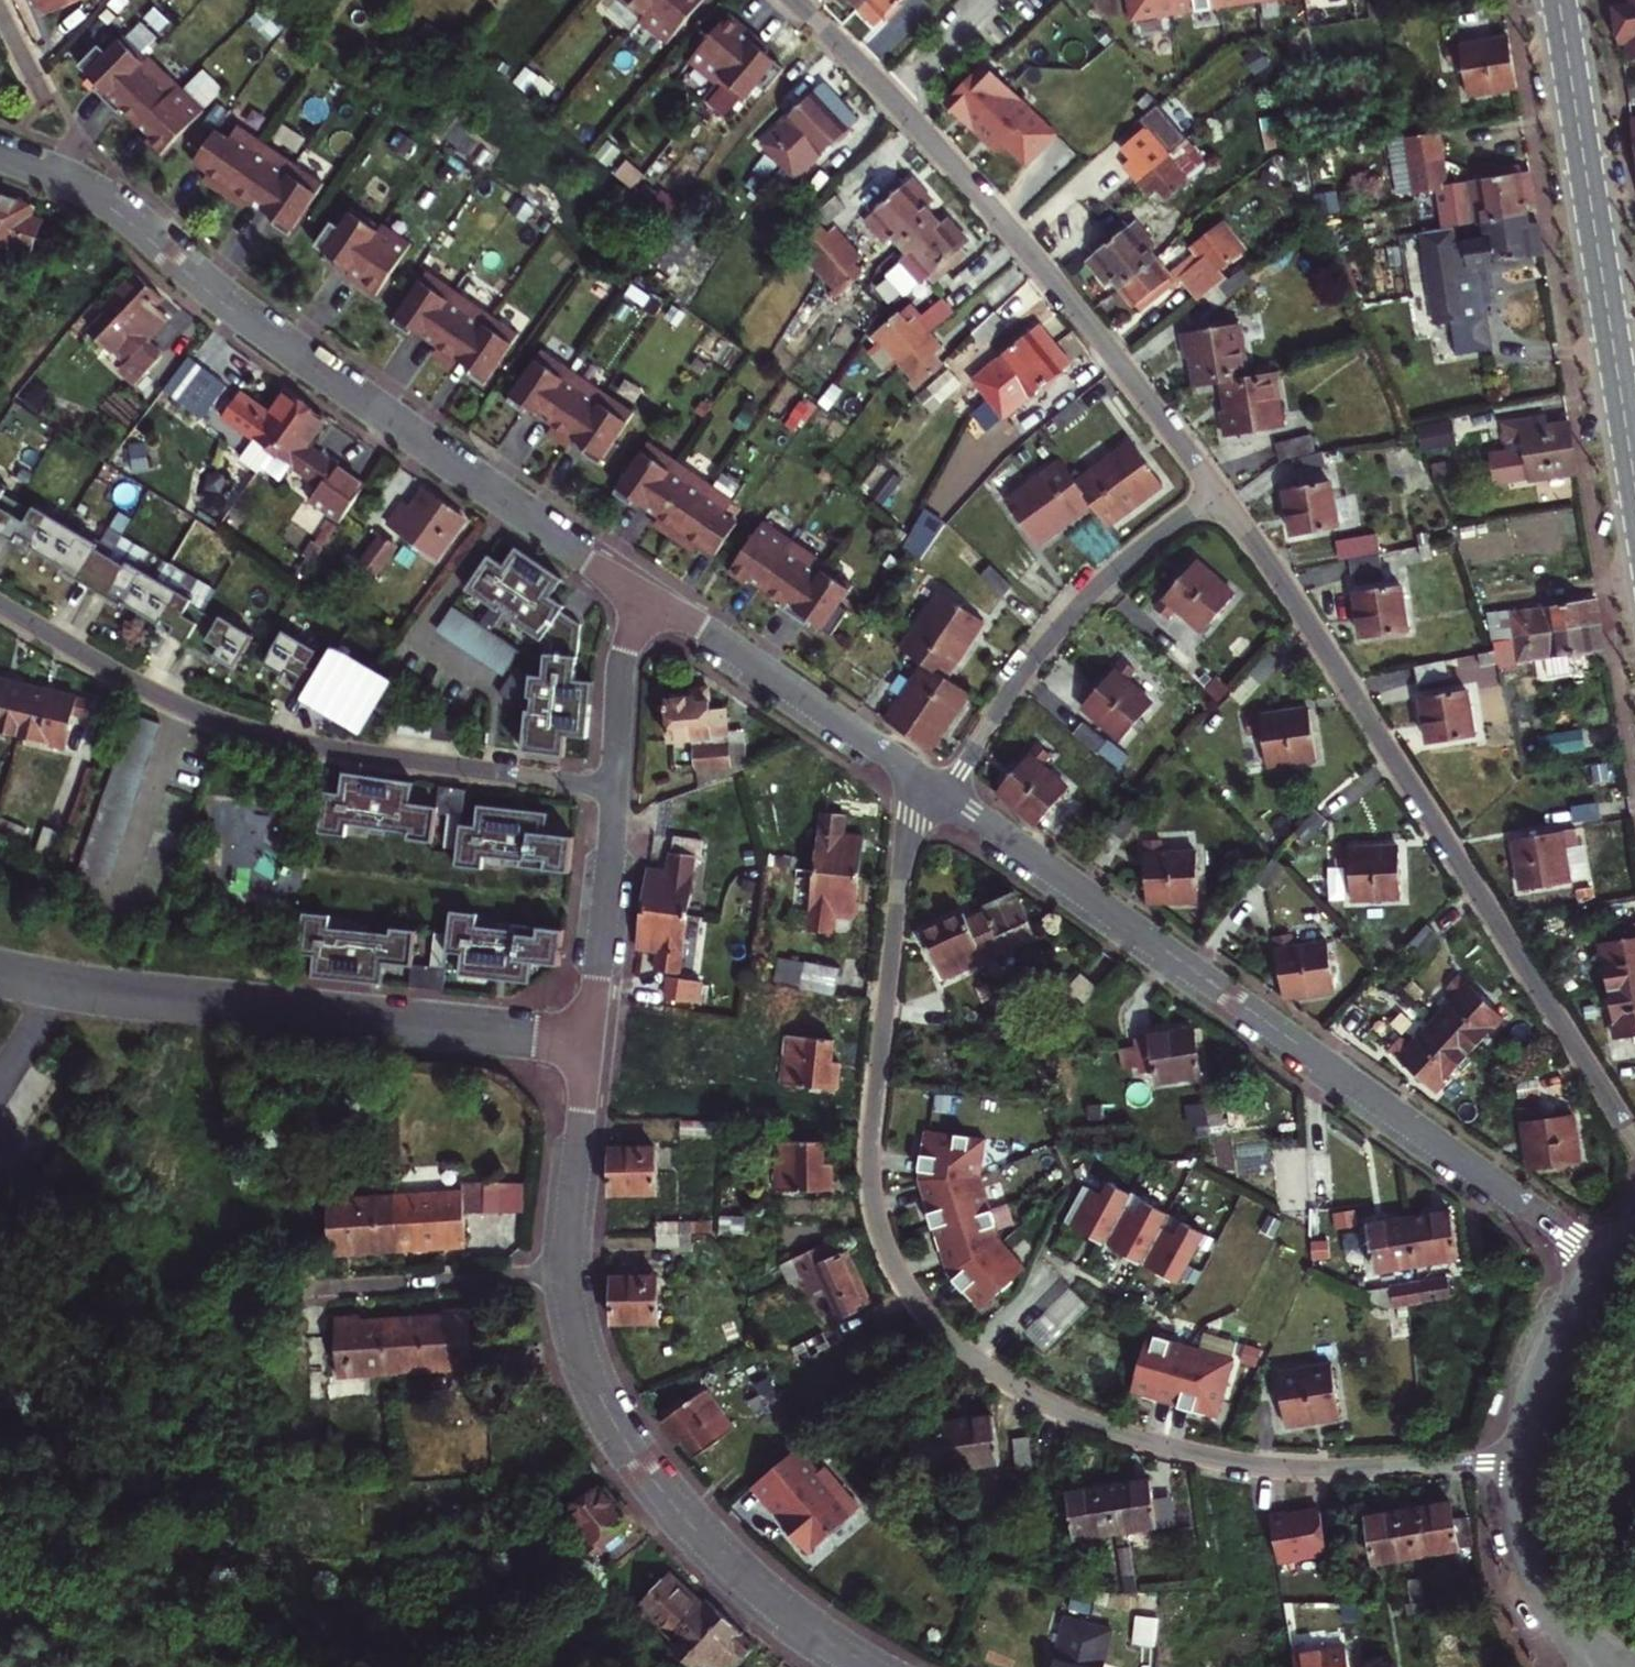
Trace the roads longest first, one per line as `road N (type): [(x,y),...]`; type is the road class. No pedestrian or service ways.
road 1 (residential): [(941,794),(911,836),(902,865),(872,1143),(877,1218),(930,1317),(1041,1401),(1174,1450),(1297,1468),(1522,1462)]
road 2 (residential): [(1604,1264),(941,794)]
road 3 (residential): [(642,595),(266,335),(116,213),(0,159)]
road 4 (residential): [(1218,492),(1634,1139)]
road 5 (residential): [(617,792),(339,751),(233,726),(138,686),(0,606)]
road 6 (residential): [(591,1045),(117,996),(0,973)]
road 7 (residential): [(570,1271),(589,1369),(634,1456),(751,1588),(861,1666)]
road 8 (residential): [(894,101),(1076,308),(1218,492)]
road 9 (tertiary): [(1558,0),(1634,485)]
road 10 (residential): [(1218,492),(1130,557),(1057,629),(941,794)]
road 11 (residential): [(941,794),(642,595)]
road 12 (residential): [(570,1271),(308,1290)]
road 13 (residential): [(617,792),(591,1045)]
road 14 (tertiary): [(1522,1462),(1536,1565),(1566,1620),(1616,1664)]
road 15 (residential): [(591,1045),(570,1271)]
road 16 (tertiary): [(1604,1264),(1536,1398),(1522,1462)]
road 17 (residential): [(642,595),(624,657),(617,792)]
road 18 (residential): [(793,0),(894,101)]
road 19 (residential): [(991,0),(894,101)]

